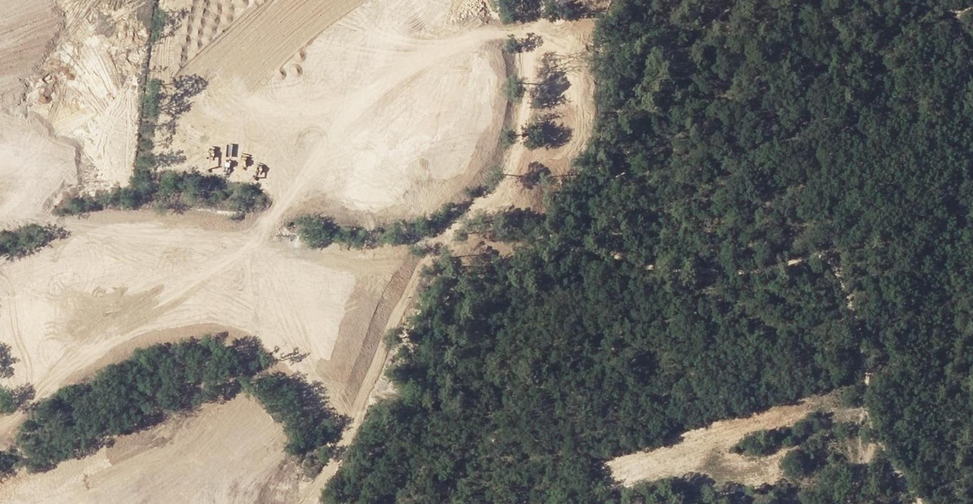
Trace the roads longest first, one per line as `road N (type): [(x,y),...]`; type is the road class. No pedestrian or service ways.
road 1 (track): [(923,503),(868,416),(854,301),(828,256),(705,272),(514,226),(433,256)]
road 2 (track): [(305,503),(427,263),(524,156),(537,76),(528,0)]

